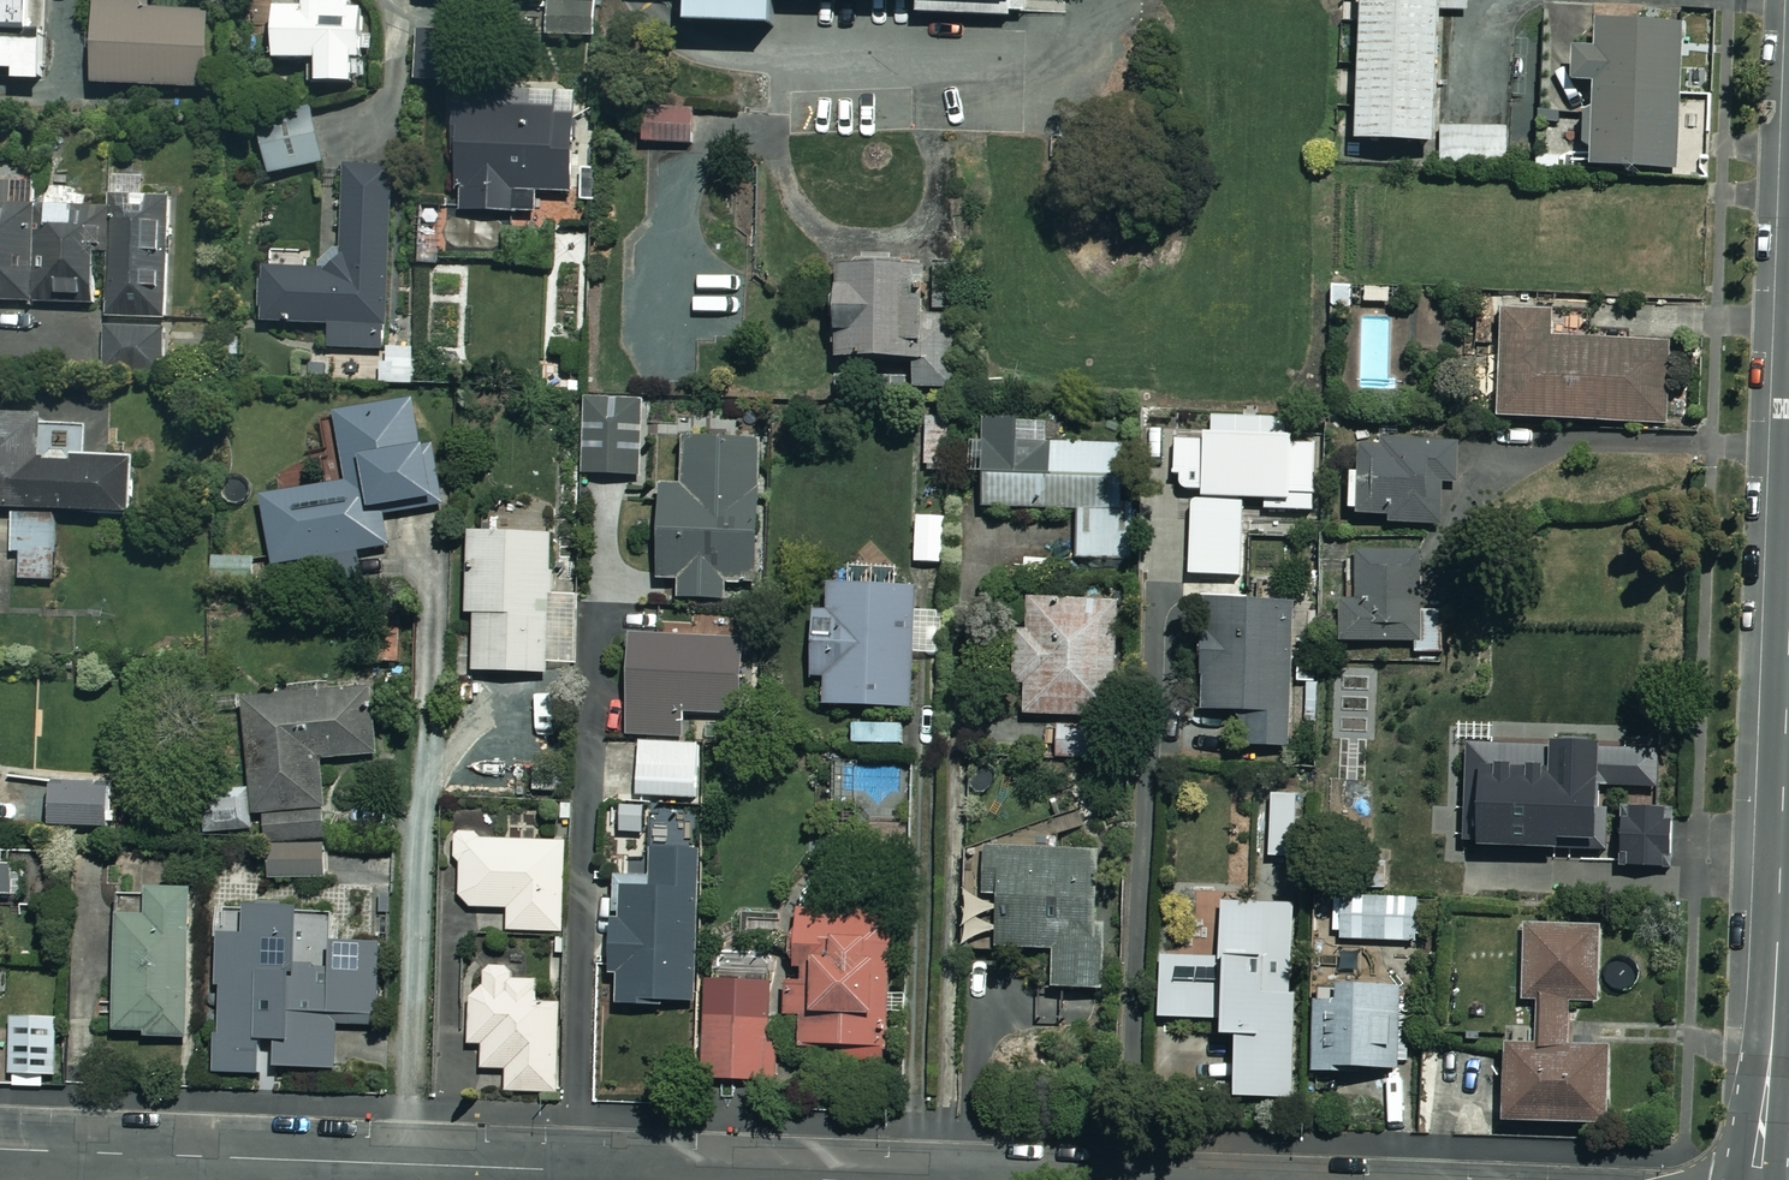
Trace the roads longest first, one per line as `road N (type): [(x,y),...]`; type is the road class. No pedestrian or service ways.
road 1 (residential): [(0,1149),(744,1179)]
road 2 (residential): [(1788,636),(1777,954),(1753,1179)]

